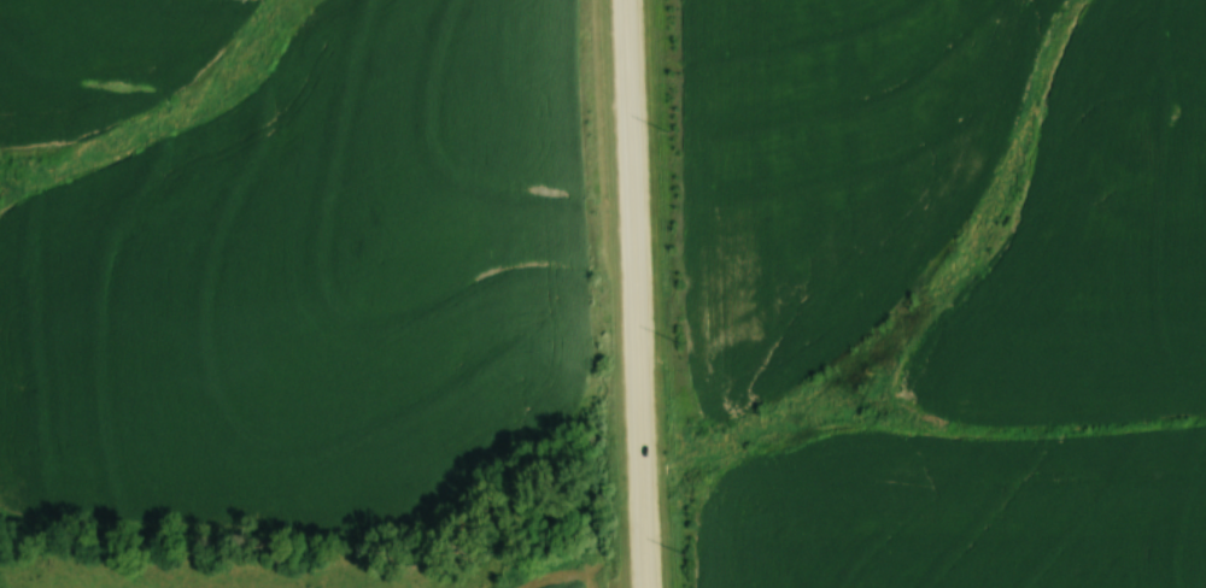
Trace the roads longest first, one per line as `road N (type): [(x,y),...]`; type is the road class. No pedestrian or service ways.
road 1 (residential): [(646,587),(625,0)]

